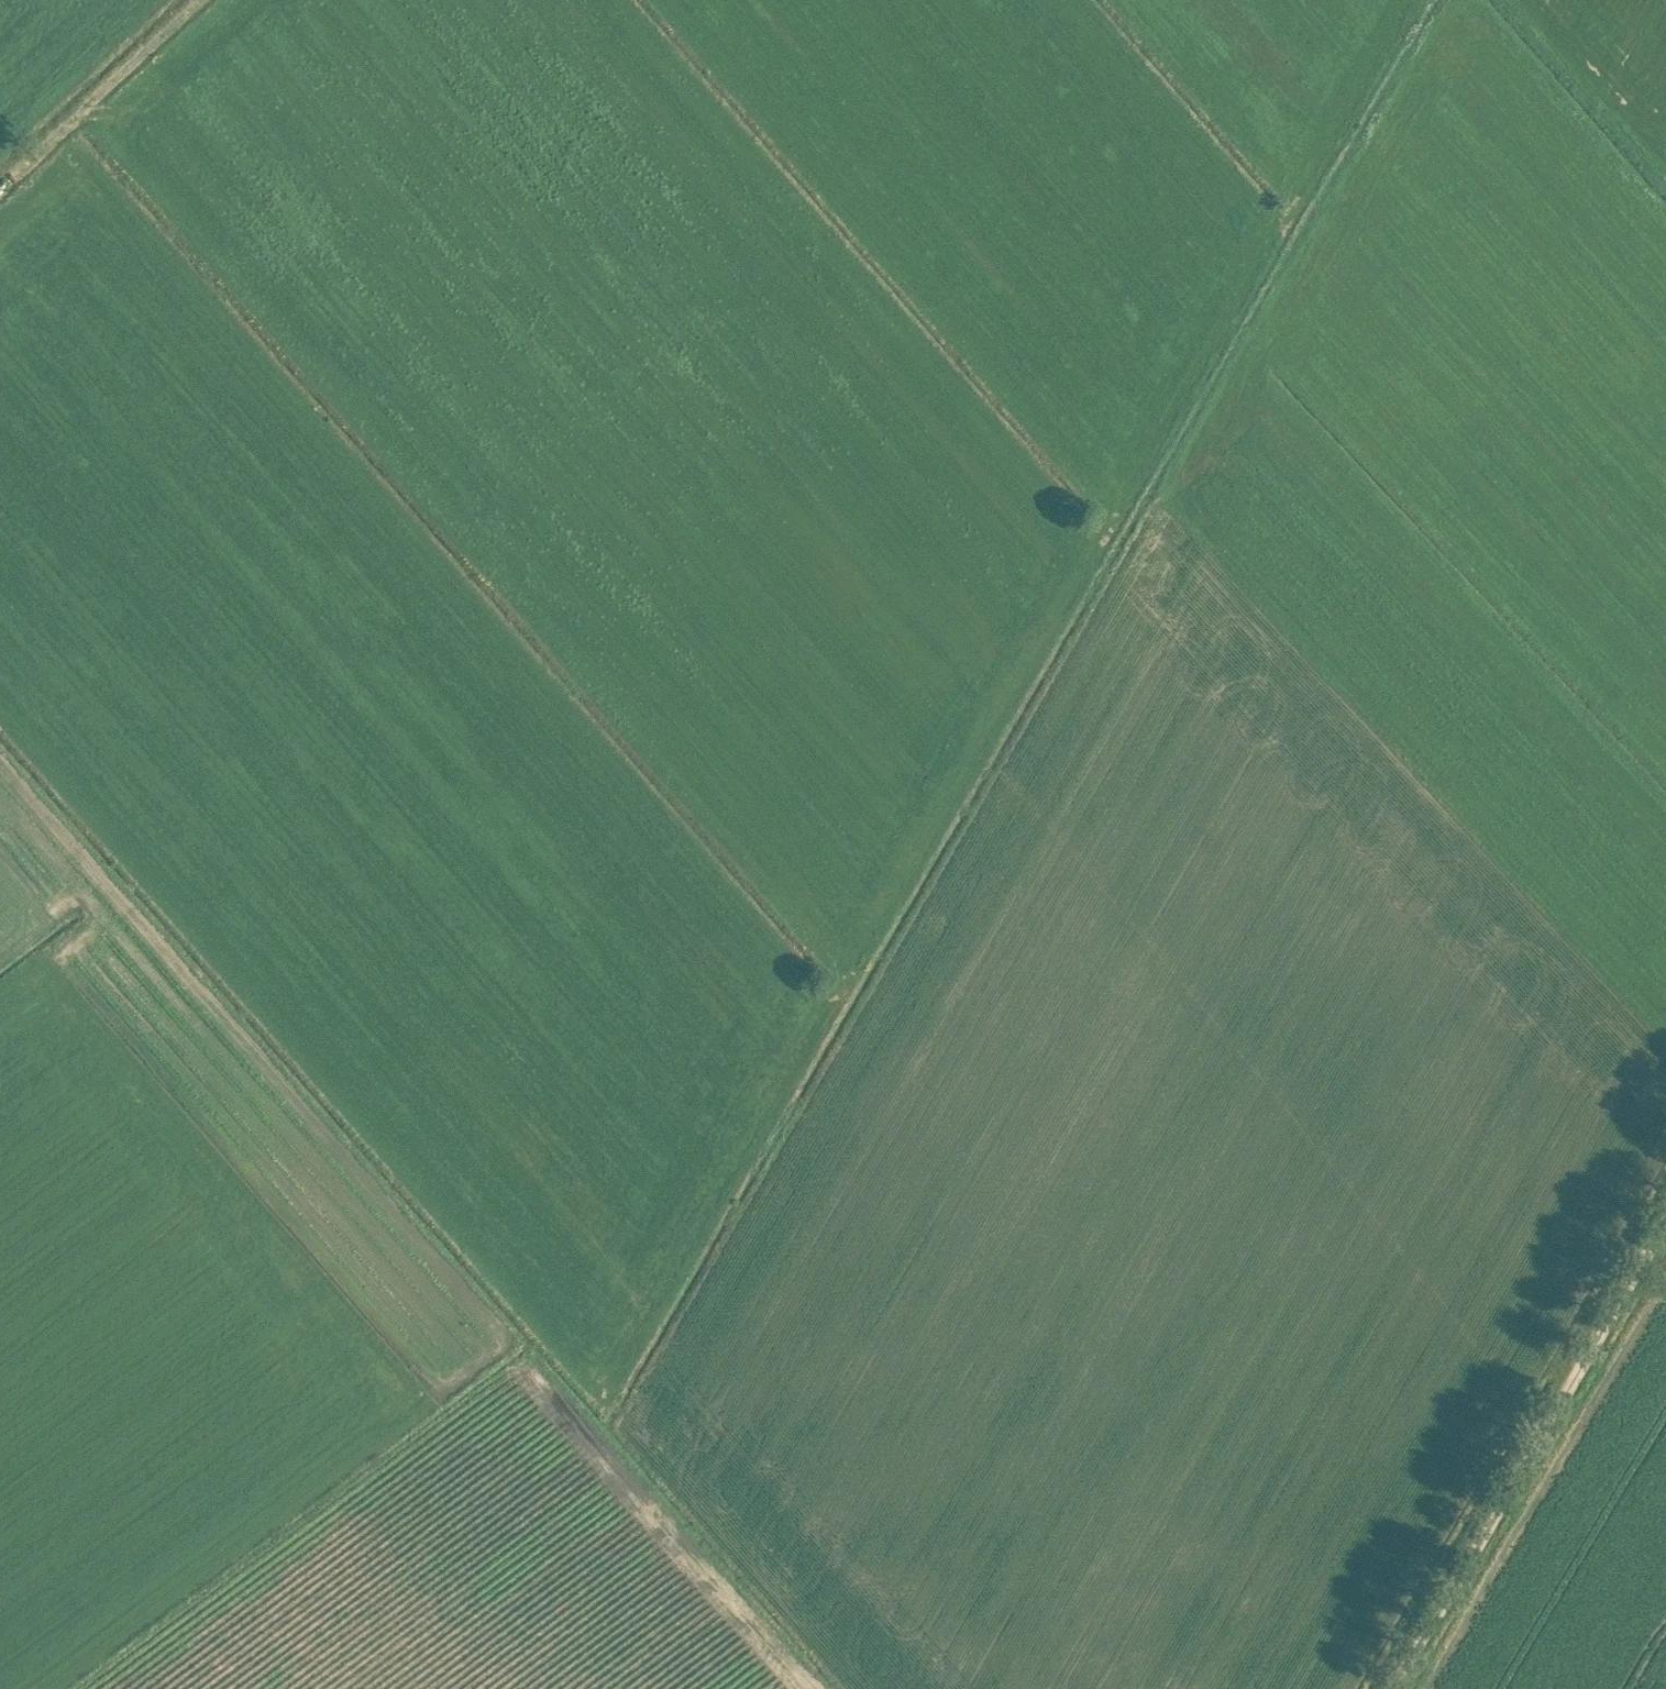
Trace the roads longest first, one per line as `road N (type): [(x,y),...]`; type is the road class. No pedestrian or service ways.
road 1 (track): [(1393,1688),(1665,1218)]

